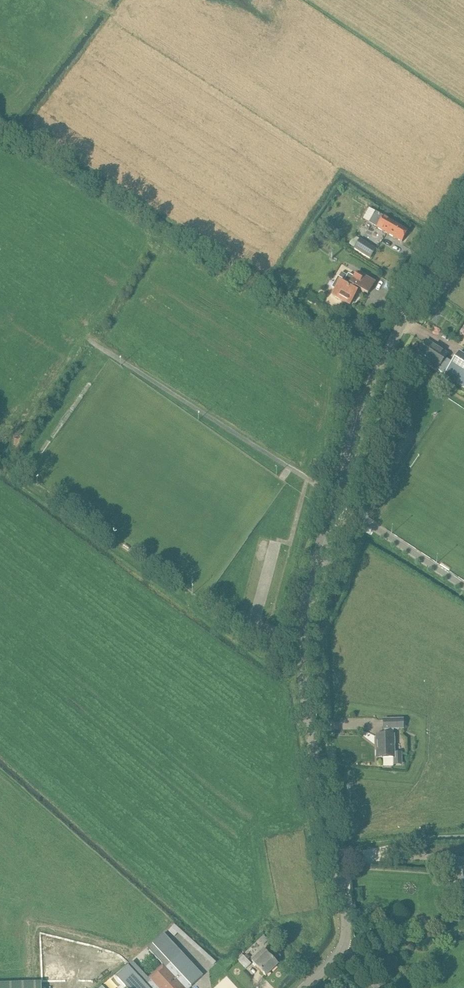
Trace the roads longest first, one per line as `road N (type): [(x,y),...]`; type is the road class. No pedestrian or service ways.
road 1 (tertiary): [(341,948),(344,901),(307,726),(303,630),(368,387),(463,223)]

